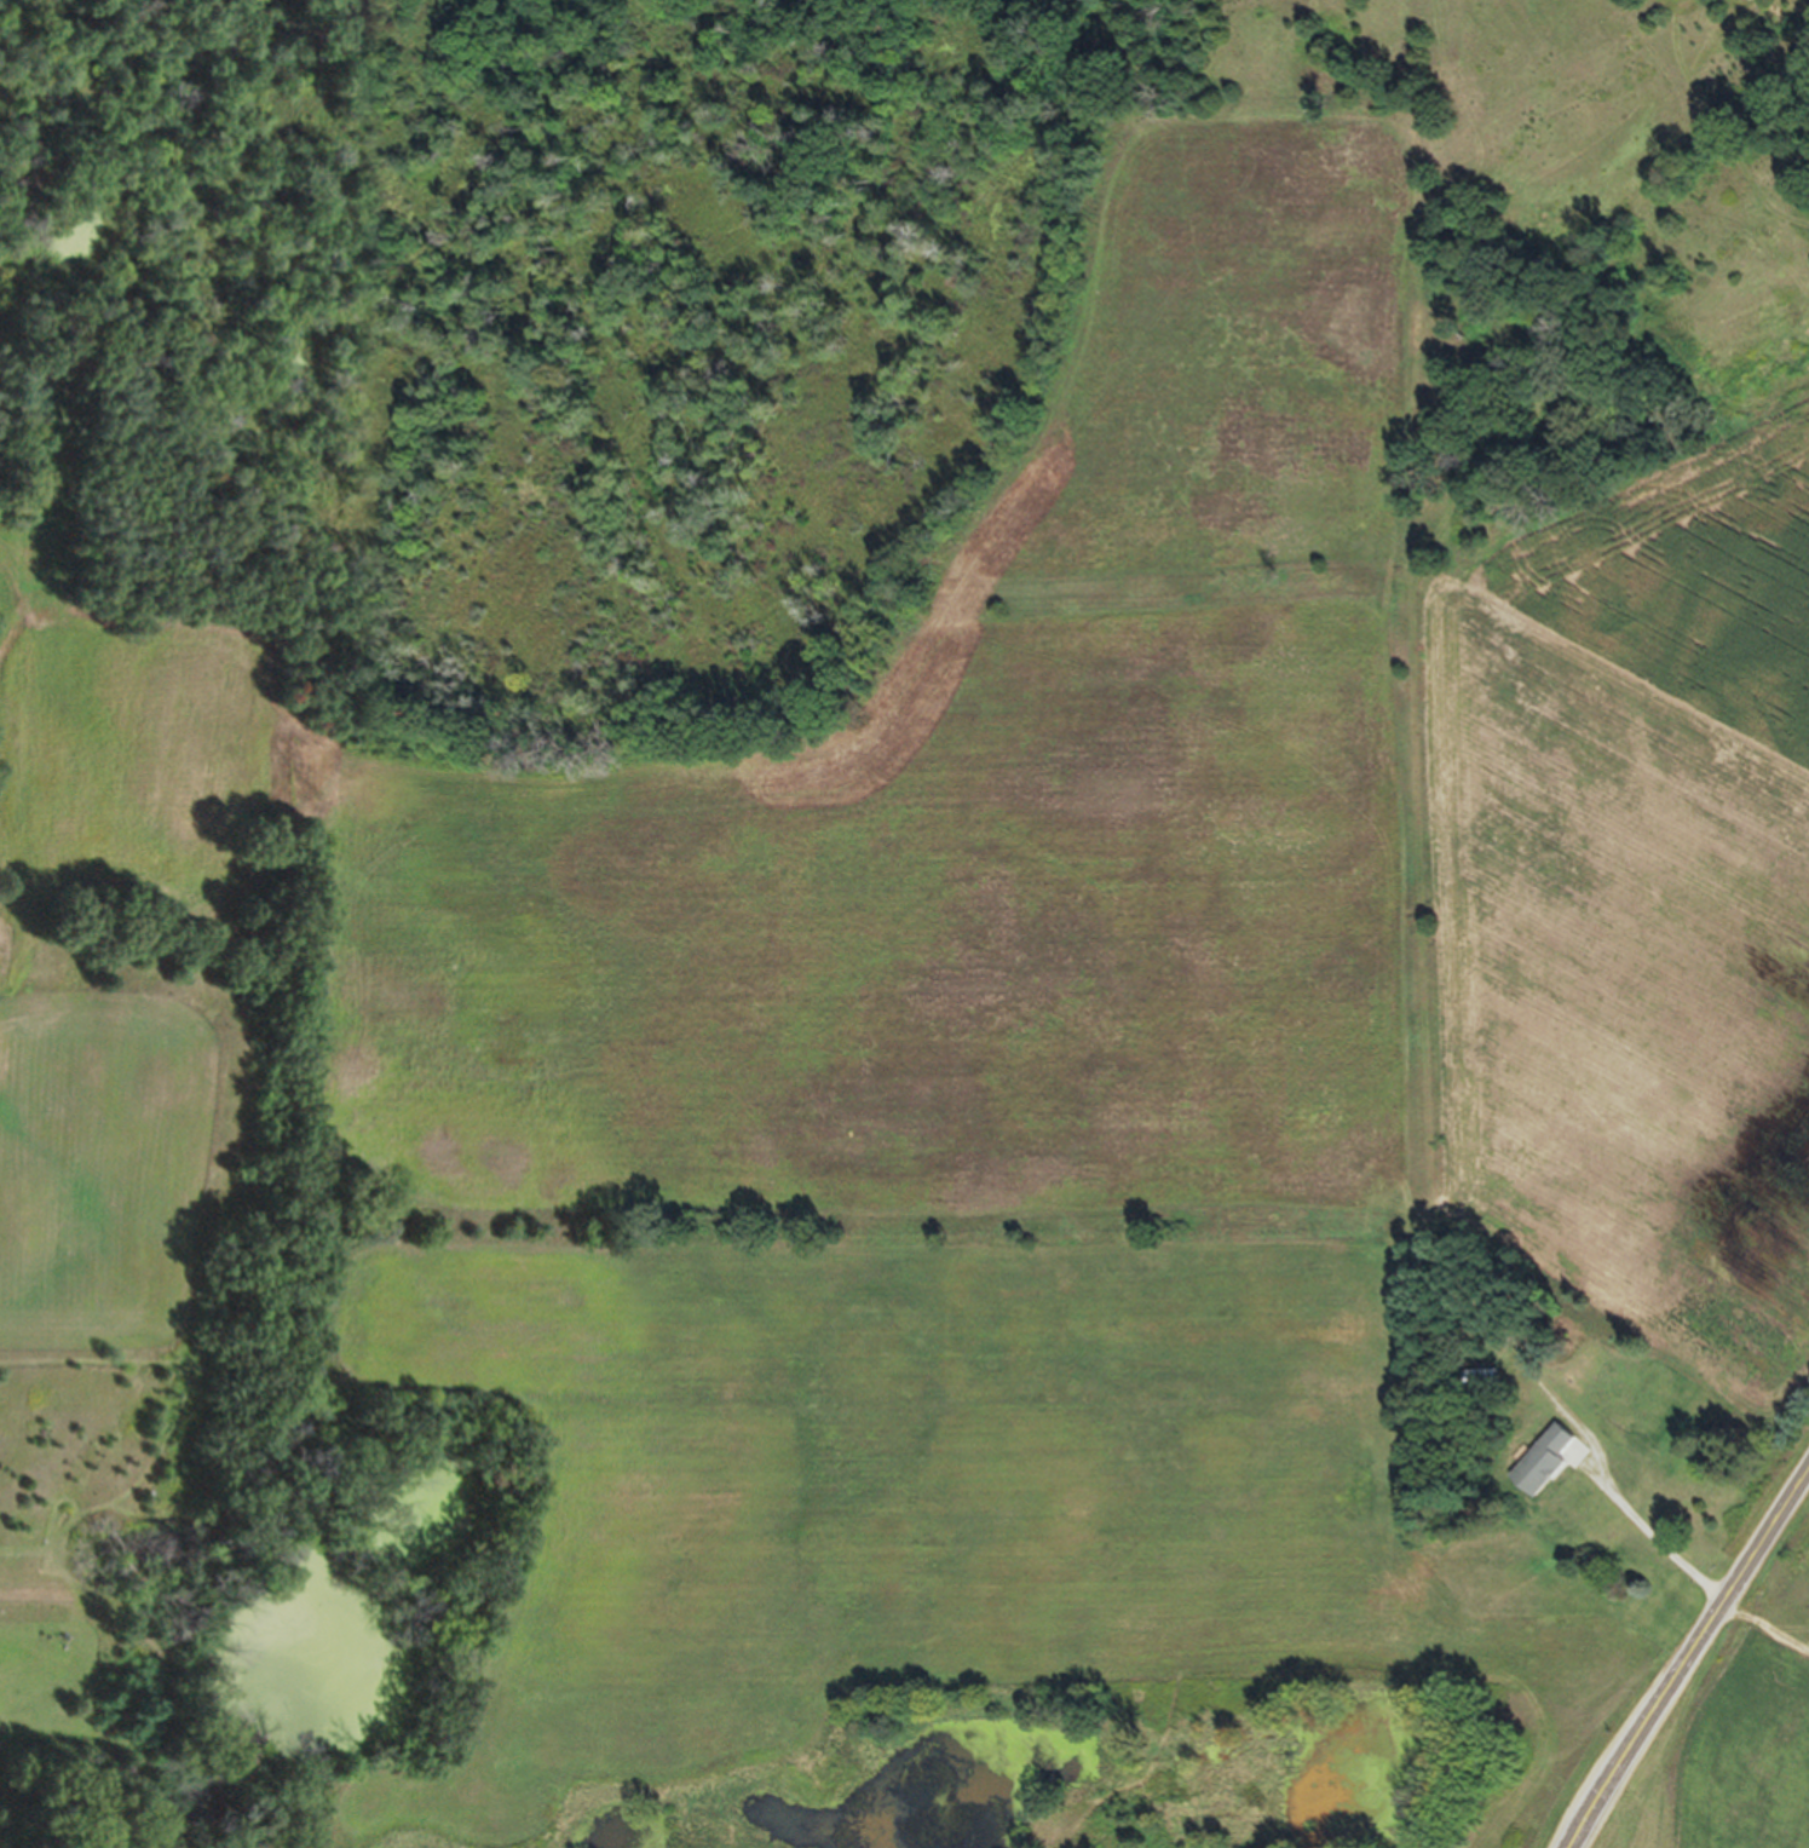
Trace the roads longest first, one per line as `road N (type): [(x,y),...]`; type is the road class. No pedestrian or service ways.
road 1 (primary): [(1568,1847),(1808,1472)]

